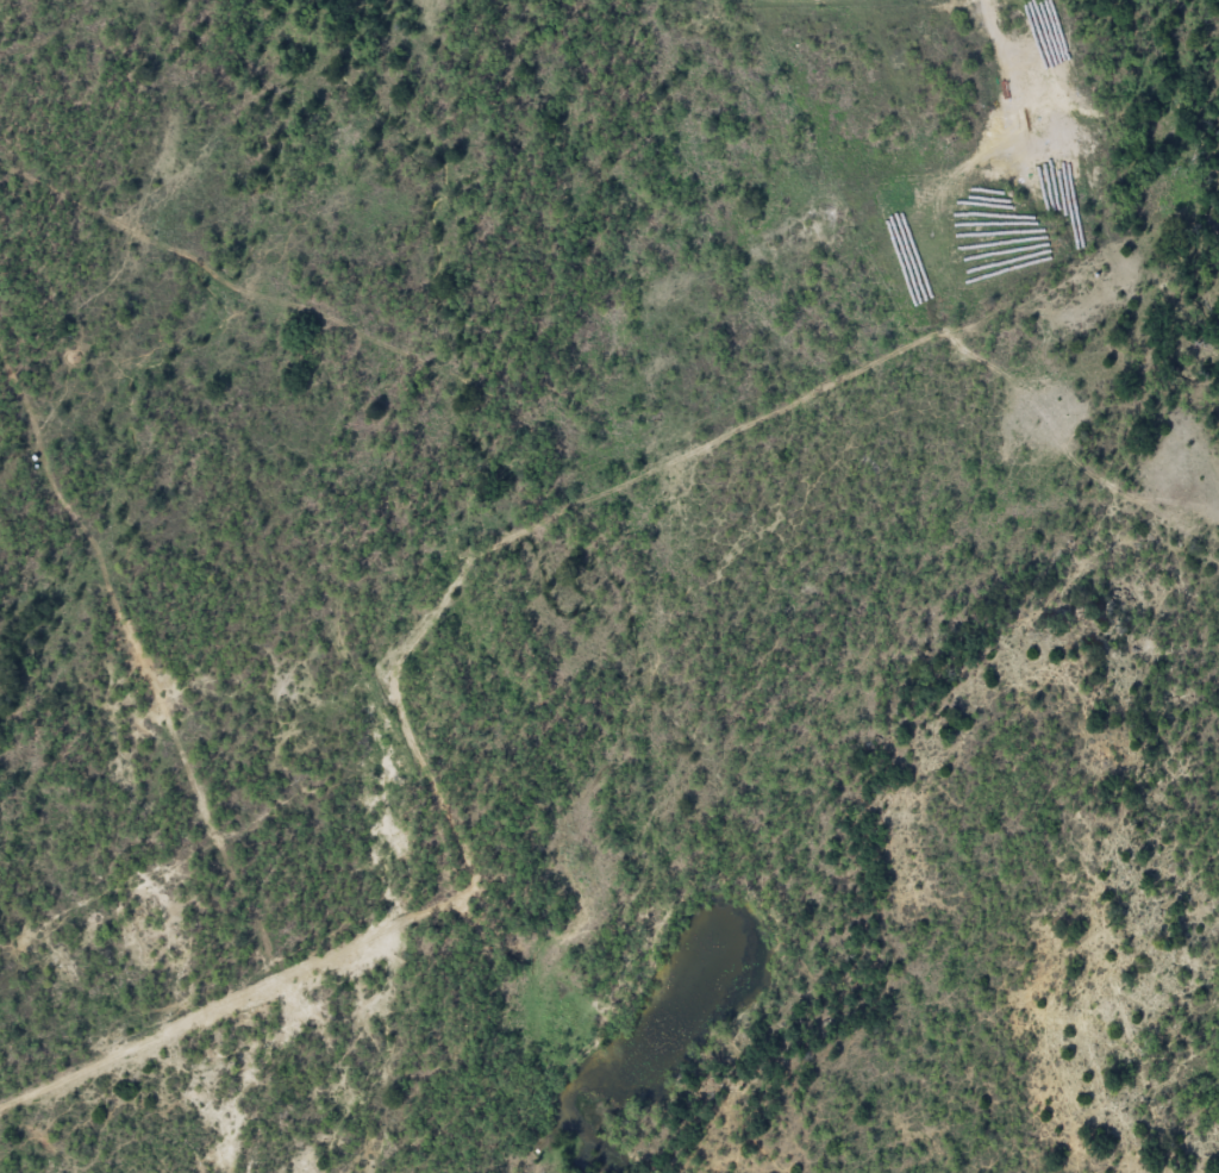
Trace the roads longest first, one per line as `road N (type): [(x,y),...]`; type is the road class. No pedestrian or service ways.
road 1 (residential): [(777,0),(899,8),(918,0)]

